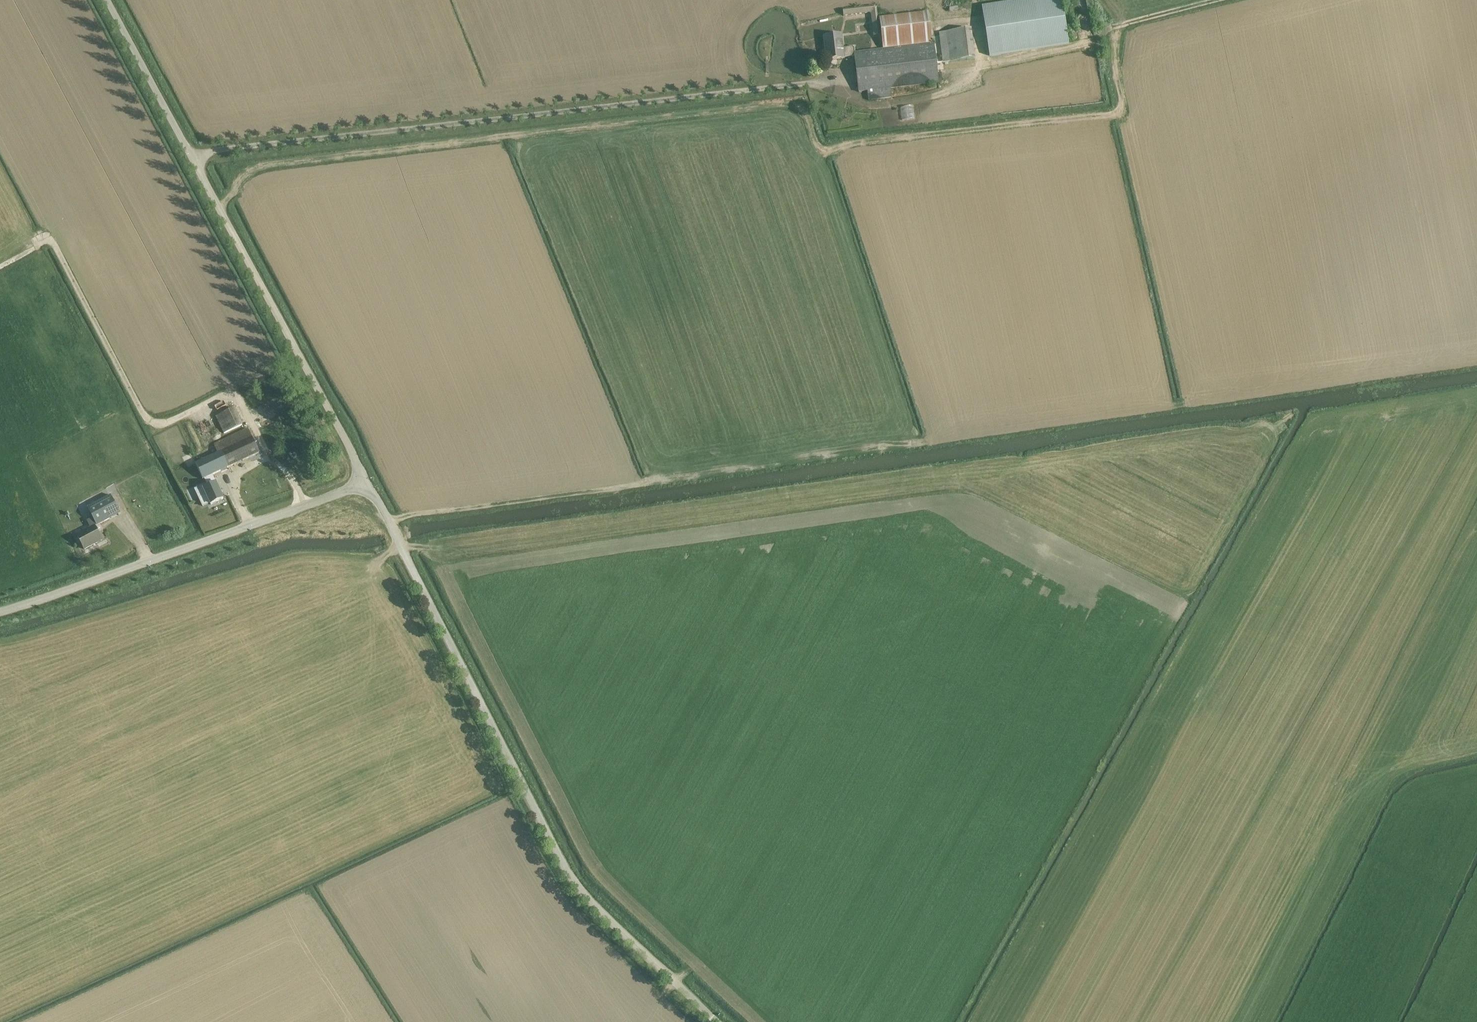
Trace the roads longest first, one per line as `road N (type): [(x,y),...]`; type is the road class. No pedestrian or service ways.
road 1 (unclassified): [(716,1021),(576,886),(369,487)]
road 2 (unclassified): [(369,487),(109,0)]
road 3 (unclassified): [(0,613),(369,487)]

